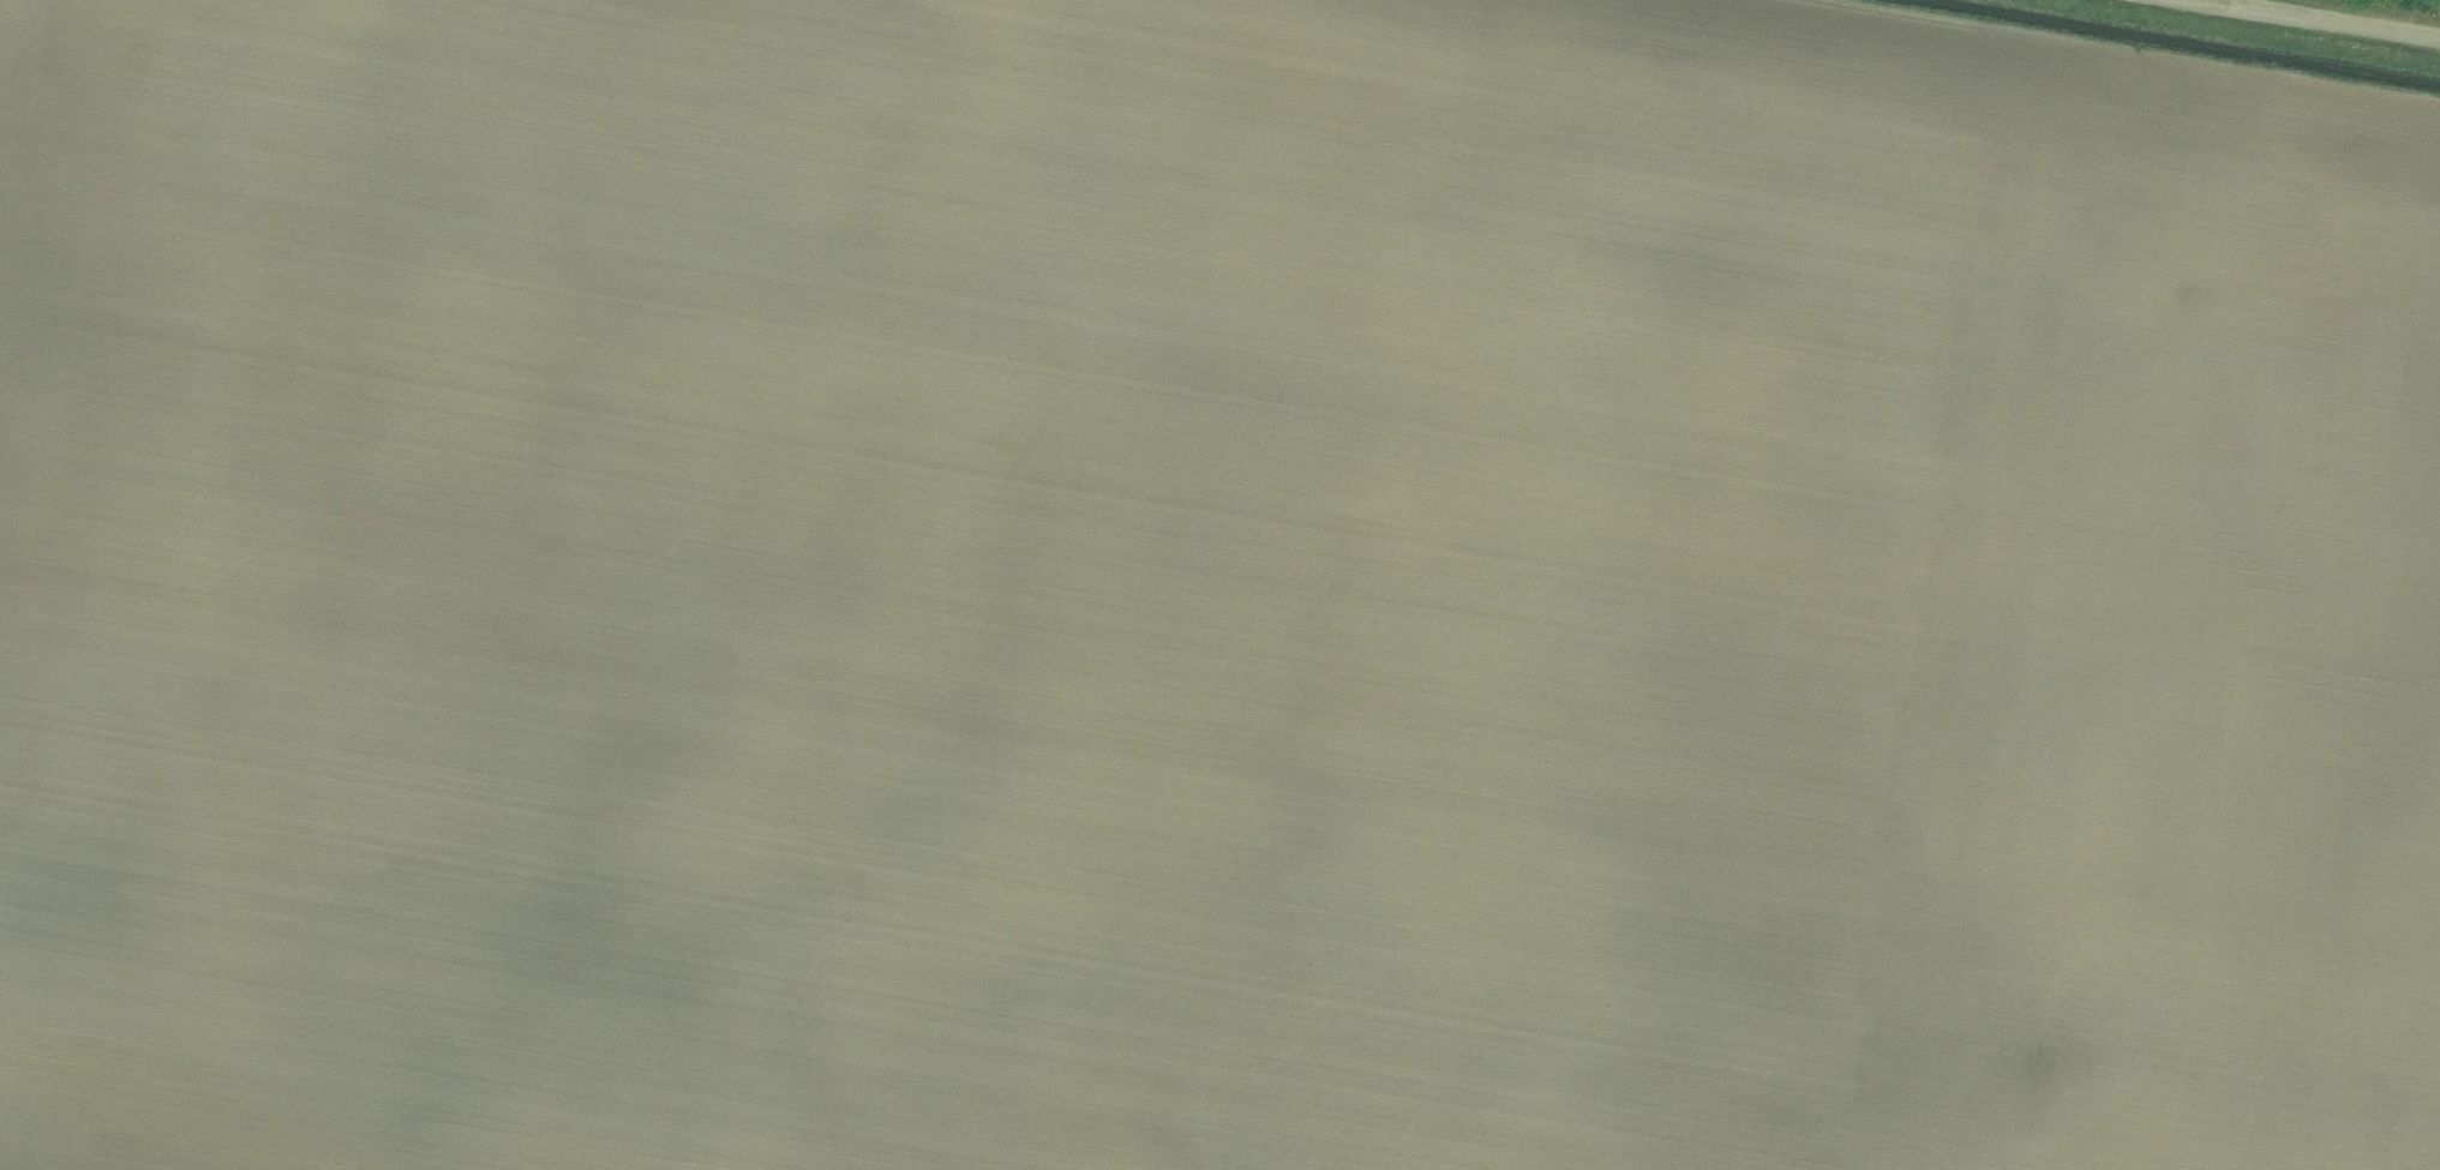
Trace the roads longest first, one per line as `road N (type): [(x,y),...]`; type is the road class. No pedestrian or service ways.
road 1 (track): [(2439,27),(2272,0)]

